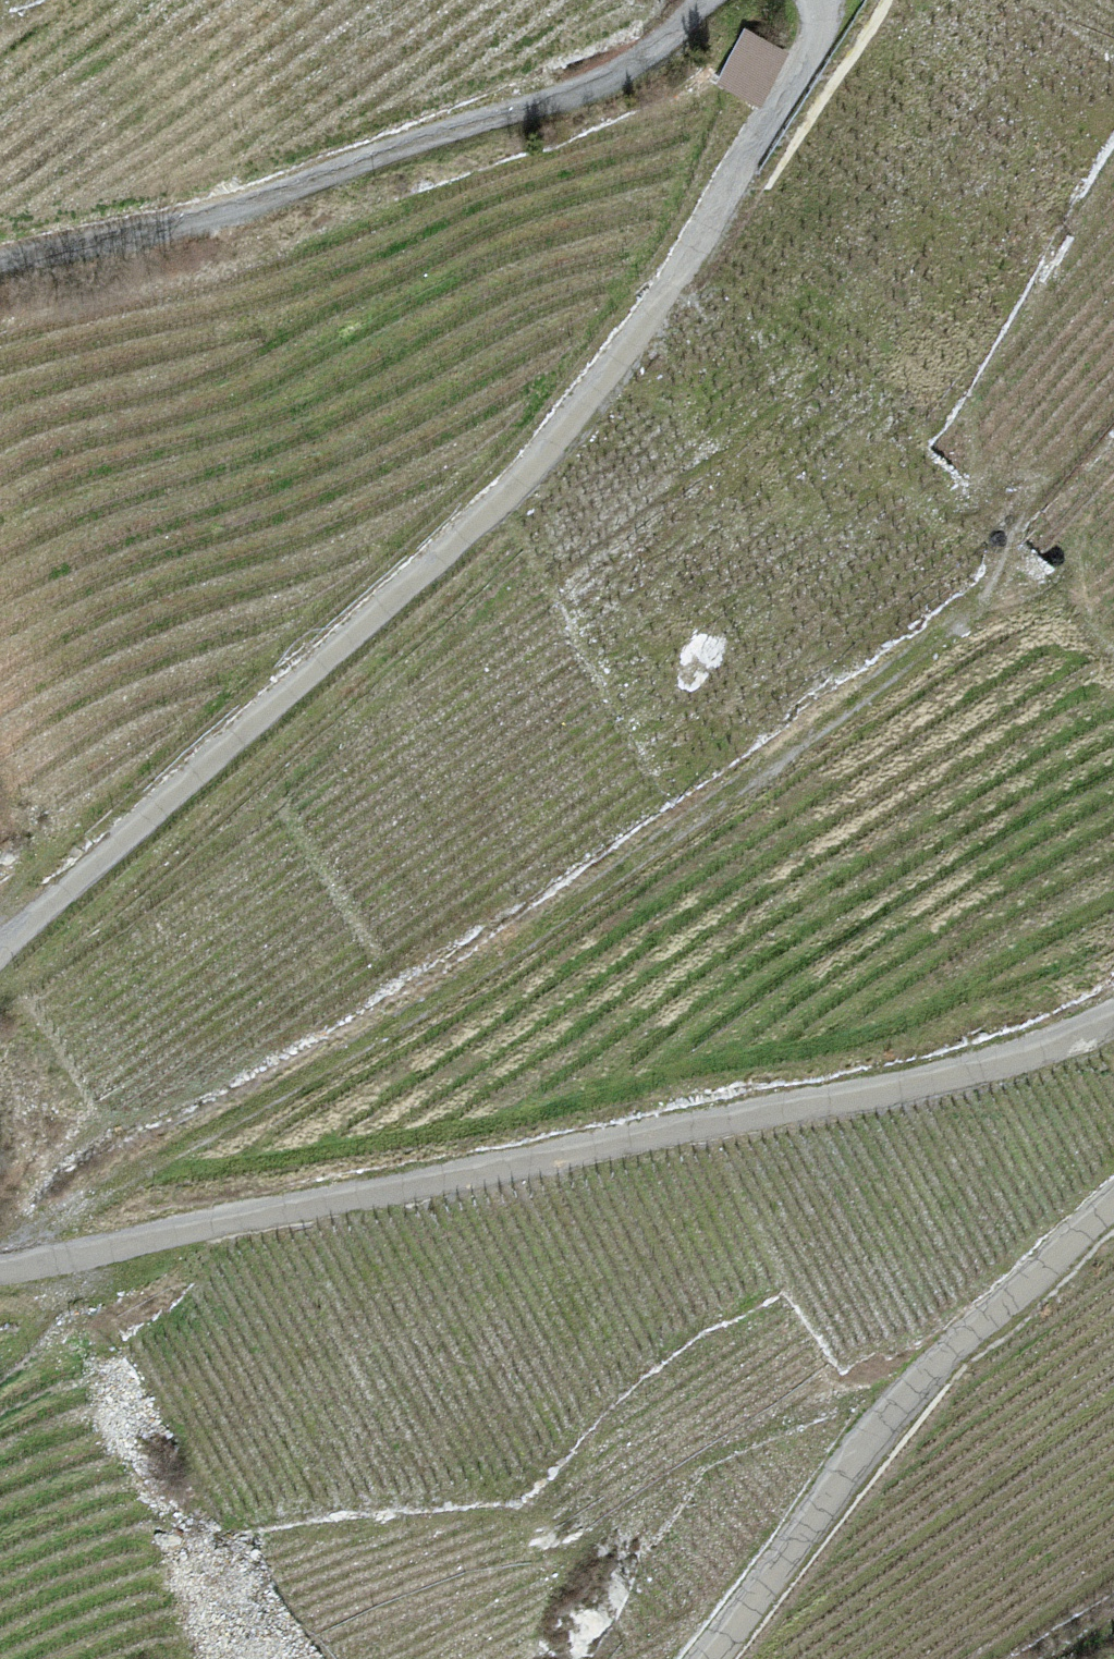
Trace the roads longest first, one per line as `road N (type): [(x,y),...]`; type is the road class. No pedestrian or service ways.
road 1 (unclassified): [(0,953),(544,451),(698,245),(811,51),(814,0)]
road 2 (track): [(18,1266),(23,1242),(1024,606)]
road 3 (unclassified): [(1113,1014),(1042,1047),(941,1075),(0,1270)]
road 4 (track): [(713,0),(610,81),(246,204),(0,264)]
road 5 (unclassified): [(707,1658),(911,1391),(1113,1202)]

